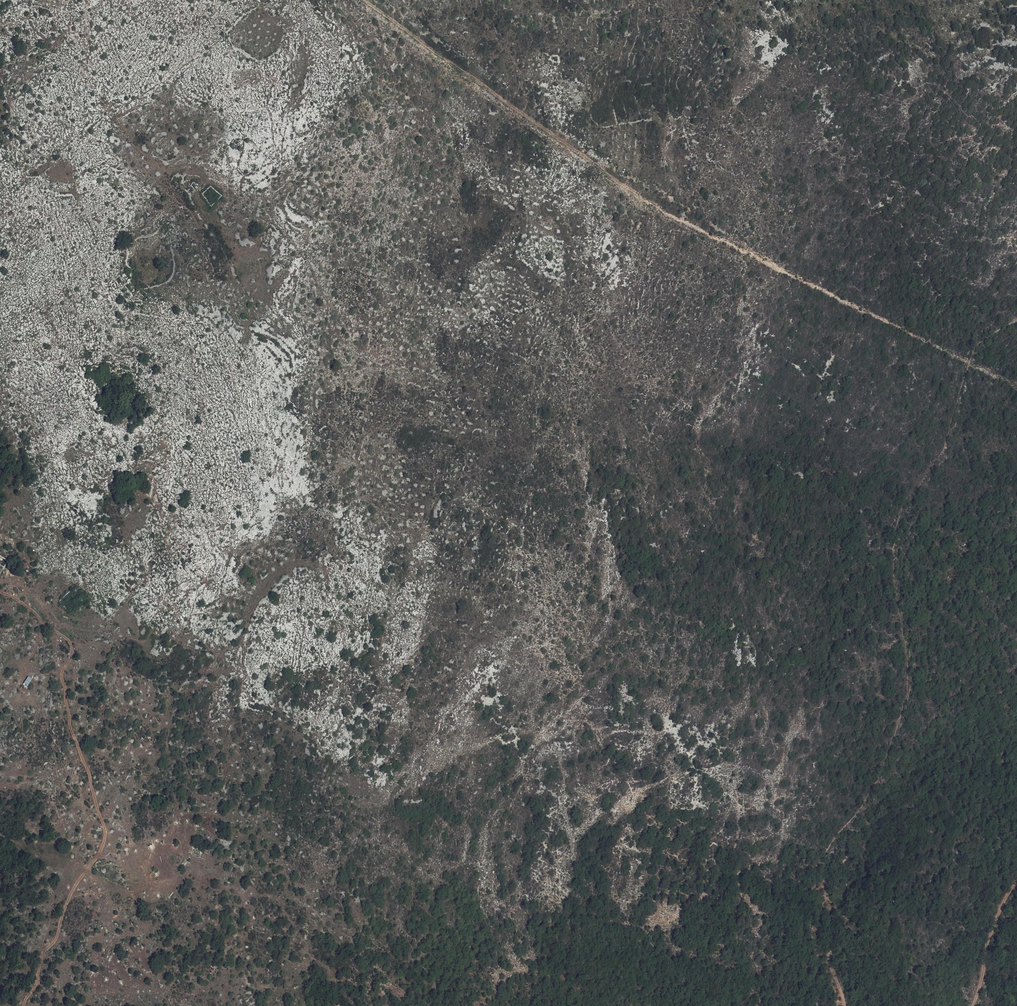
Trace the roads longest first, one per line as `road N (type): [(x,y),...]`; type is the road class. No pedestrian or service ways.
road 1 (track): [(23,1005),(70,892),(105,836),(70,727),(61,675),(72,650),(58,628),(0,591)]
road 2 (track): [(1016,884),(991,931),(975,1005)]

